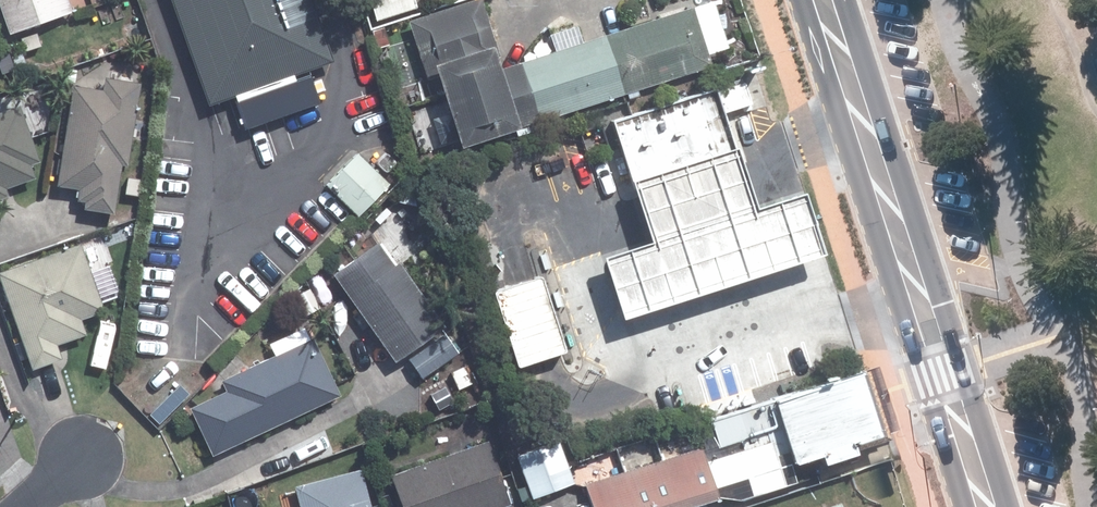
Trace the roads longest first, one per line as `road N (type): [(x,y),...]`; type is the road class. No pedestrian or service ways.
road 1 (primary): [(987,506),(826,0)]

